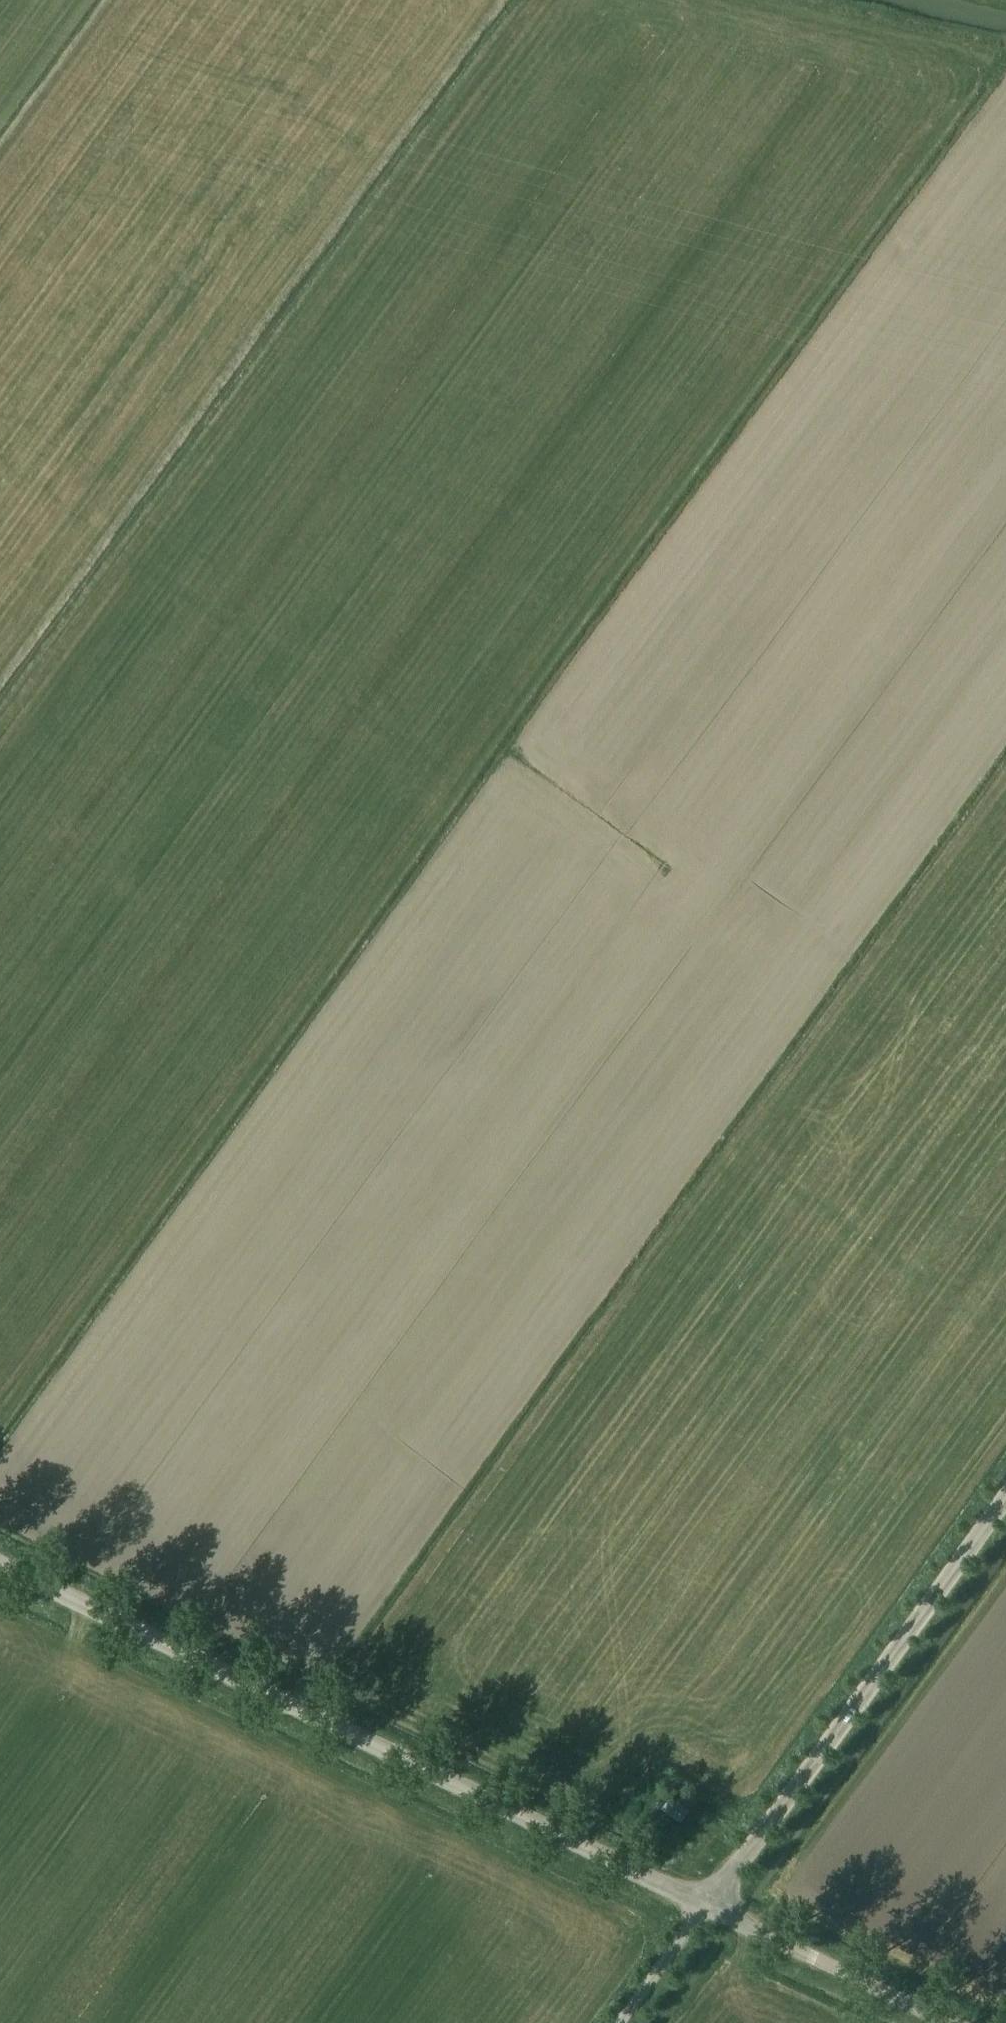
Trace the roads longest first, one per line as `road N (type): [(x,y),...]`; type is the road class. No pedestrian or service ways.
road 1 (unclassified): [(0,1567),(706,1909)]
road 2 (unclassified): [(706,1909),(1005,1505)]
road 3 (unclassified): [(948,2022),(706,1909)]
road 4 (unclassified): [(622,2022),(706,1909)]

